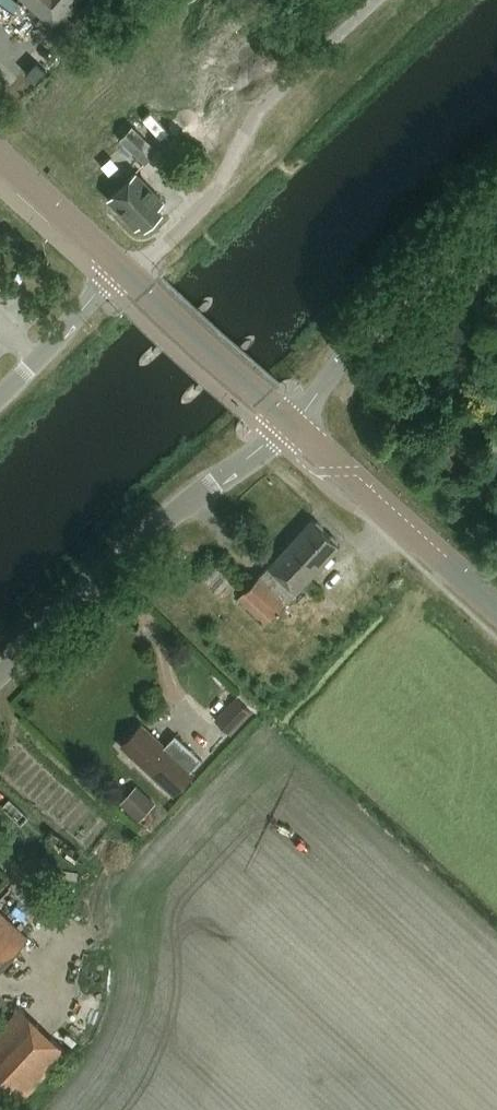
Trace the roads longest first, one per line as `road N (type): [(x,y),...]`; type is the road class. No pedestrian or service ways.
road 1 (tertiary): [(0,672),(191,497),(293,426)]
road 2 (track): [(128,276),(213,195),(260,111),(379,0)]
road 3 (unclassified): [(293,426),(359,339),(496,203)]
road 4 (secondary): [(496,607),(293,426)]
road 5 (secondary): [(293,426),(128,276)]
road 6 (unclassified): [(0,397),(128,276)]
road 7 (secondary): [(128,276),(0,158)]

